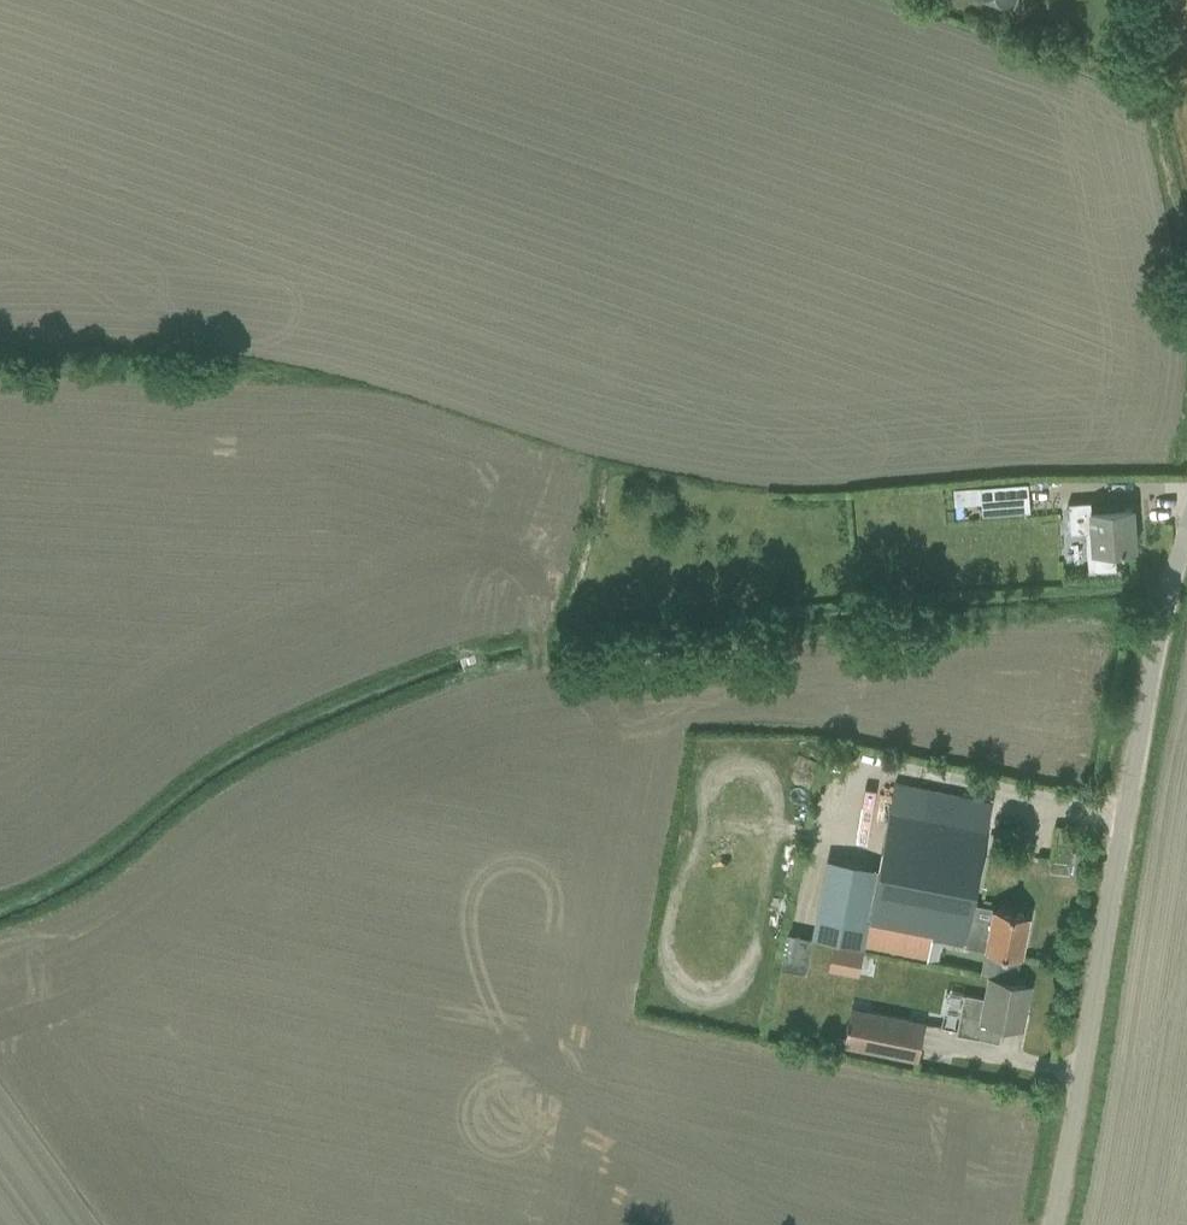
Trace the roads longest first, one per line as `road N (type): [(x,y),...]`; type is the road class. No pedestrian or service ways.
road 1 (unclassified): [(1053,1224),(1145,692),(1186,530)]

